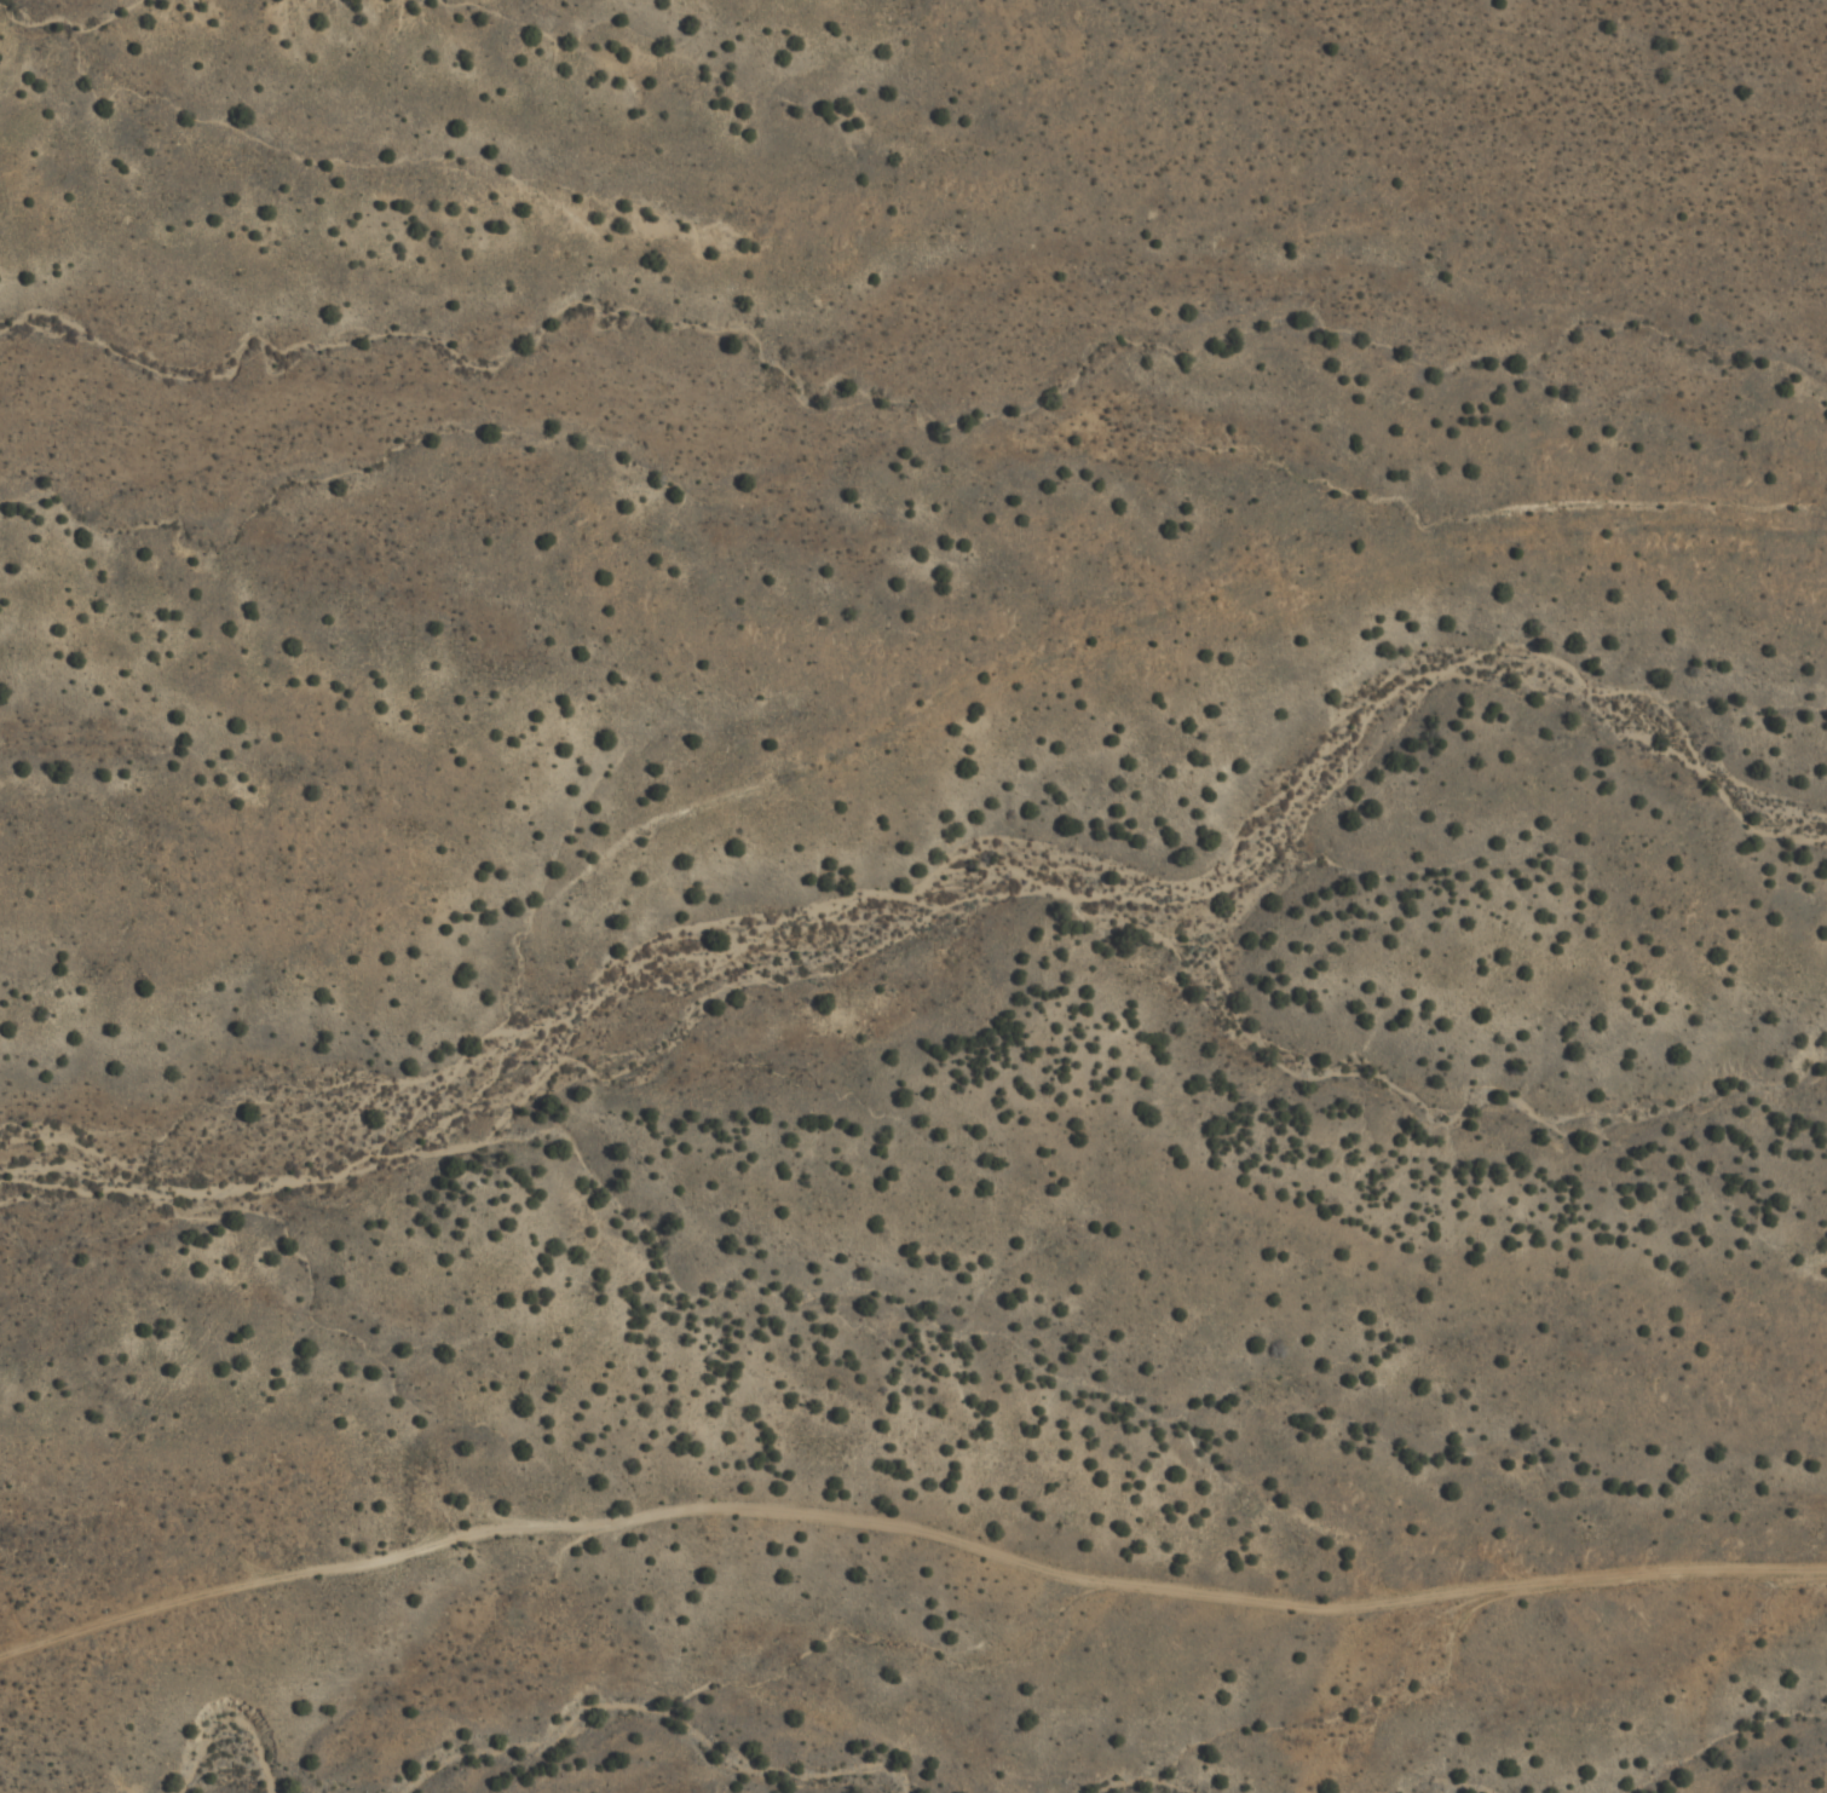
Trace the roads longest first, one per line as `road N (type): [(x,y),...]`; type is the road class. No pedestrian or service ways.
road 1 (track): [(0,1666),(578,1520),(762,1517),(1318,1614),(1826,1578)]

